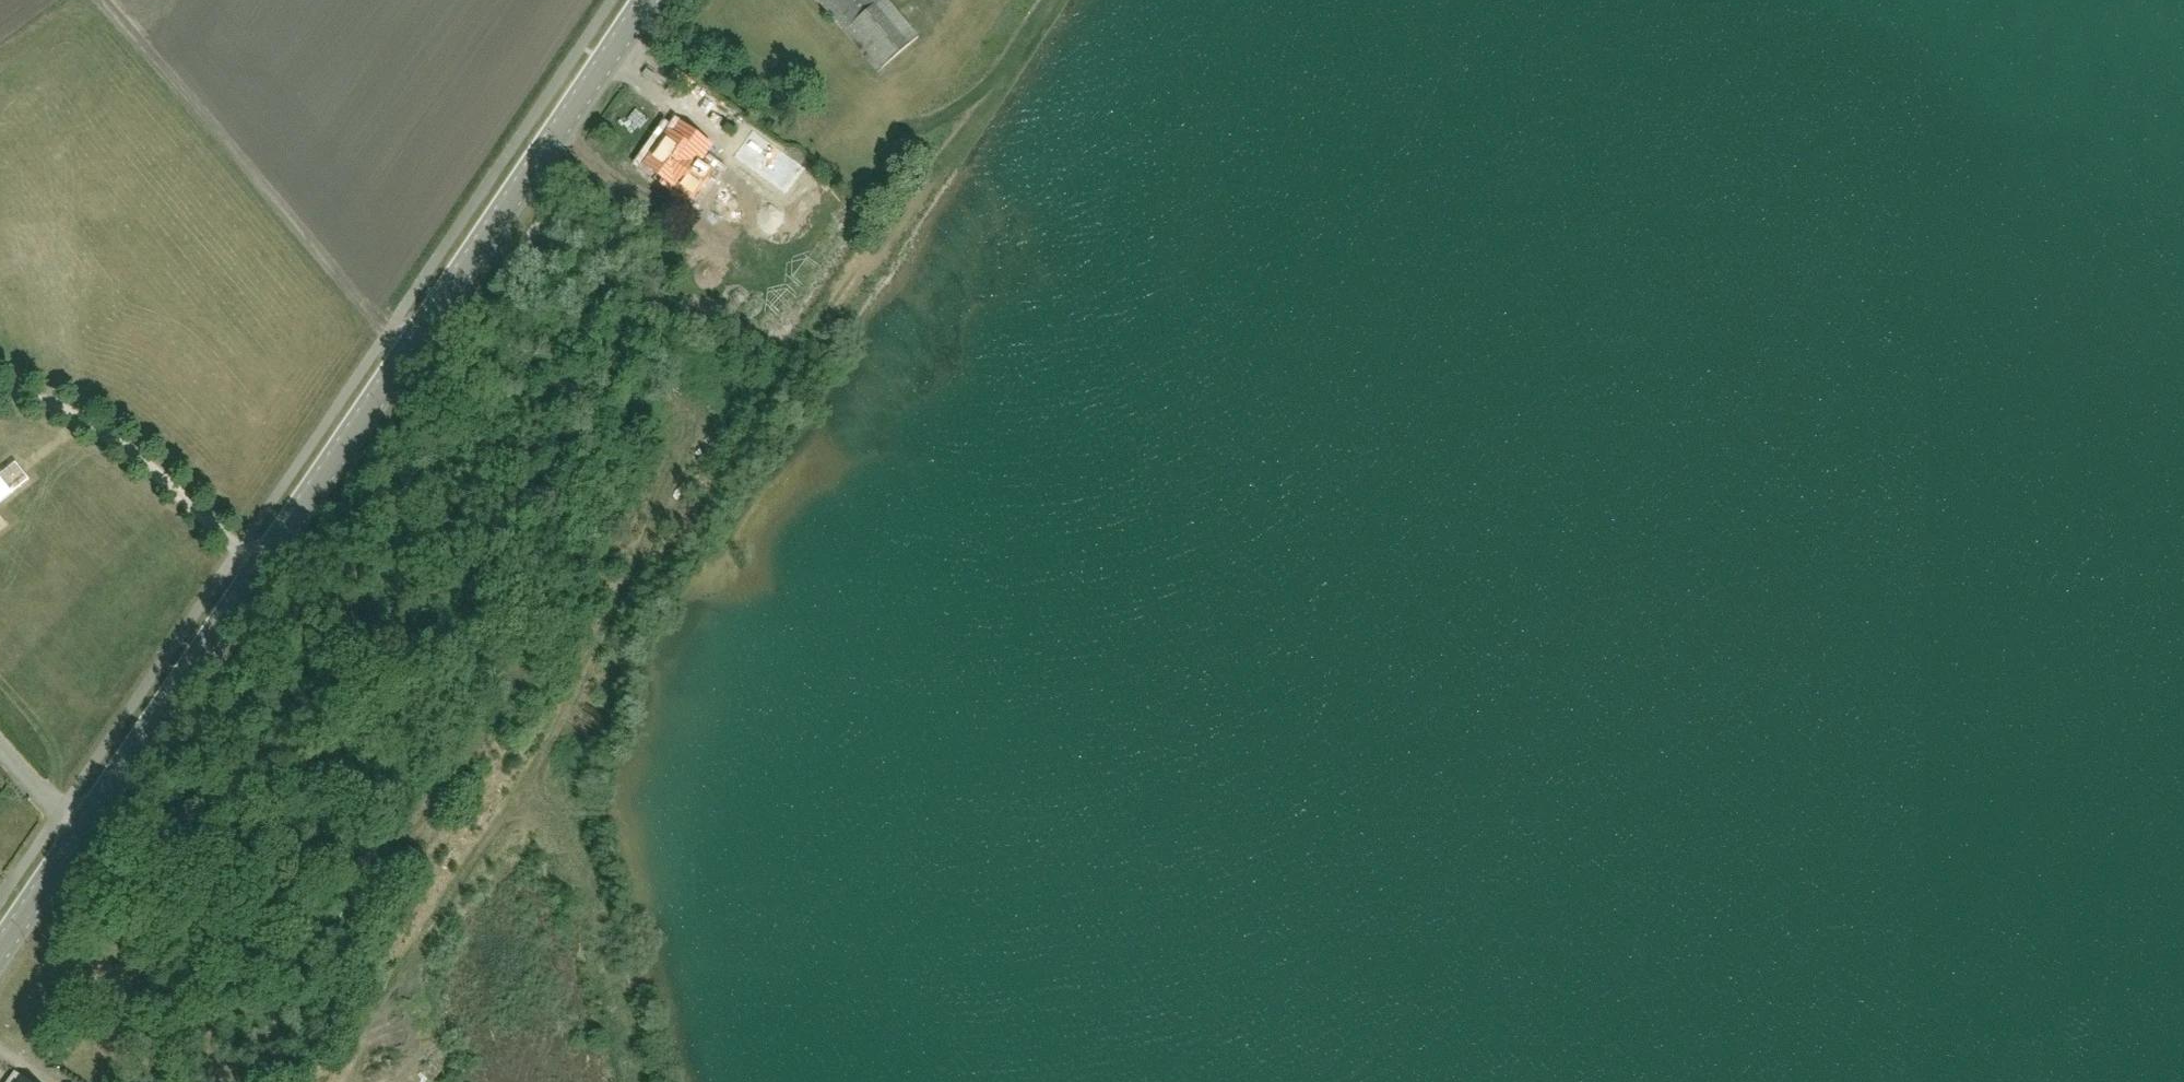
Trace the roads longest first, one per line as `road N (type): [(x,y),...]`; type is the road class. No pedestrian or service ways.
road 1 (tertiary): [(0,949),(648,0)]

